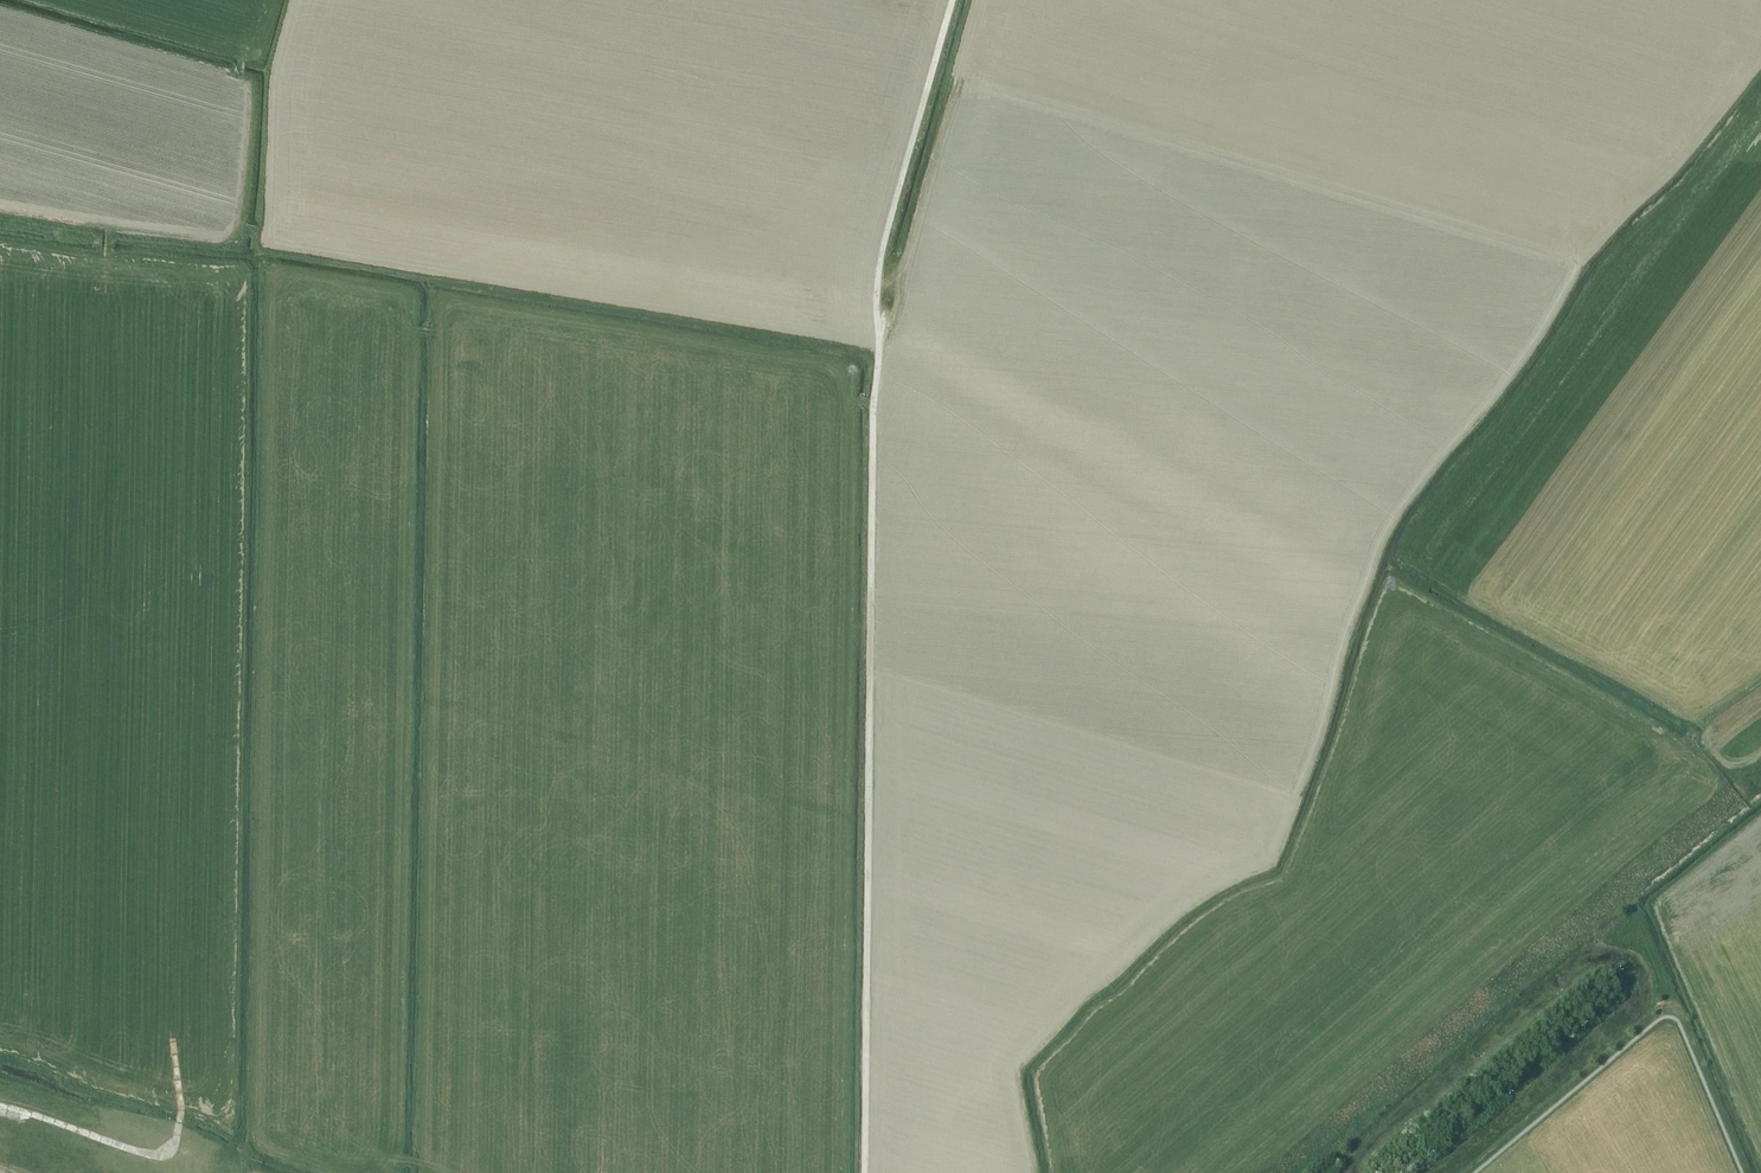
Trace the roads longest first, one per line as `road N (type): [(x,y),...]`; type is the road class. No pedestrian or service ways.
road 1 (track): [(865,1172),(878,281),(952,0)]
road 2 (track): [(0,1106),(164,1155),(175,1146),(180,1117),(173,1039)]

